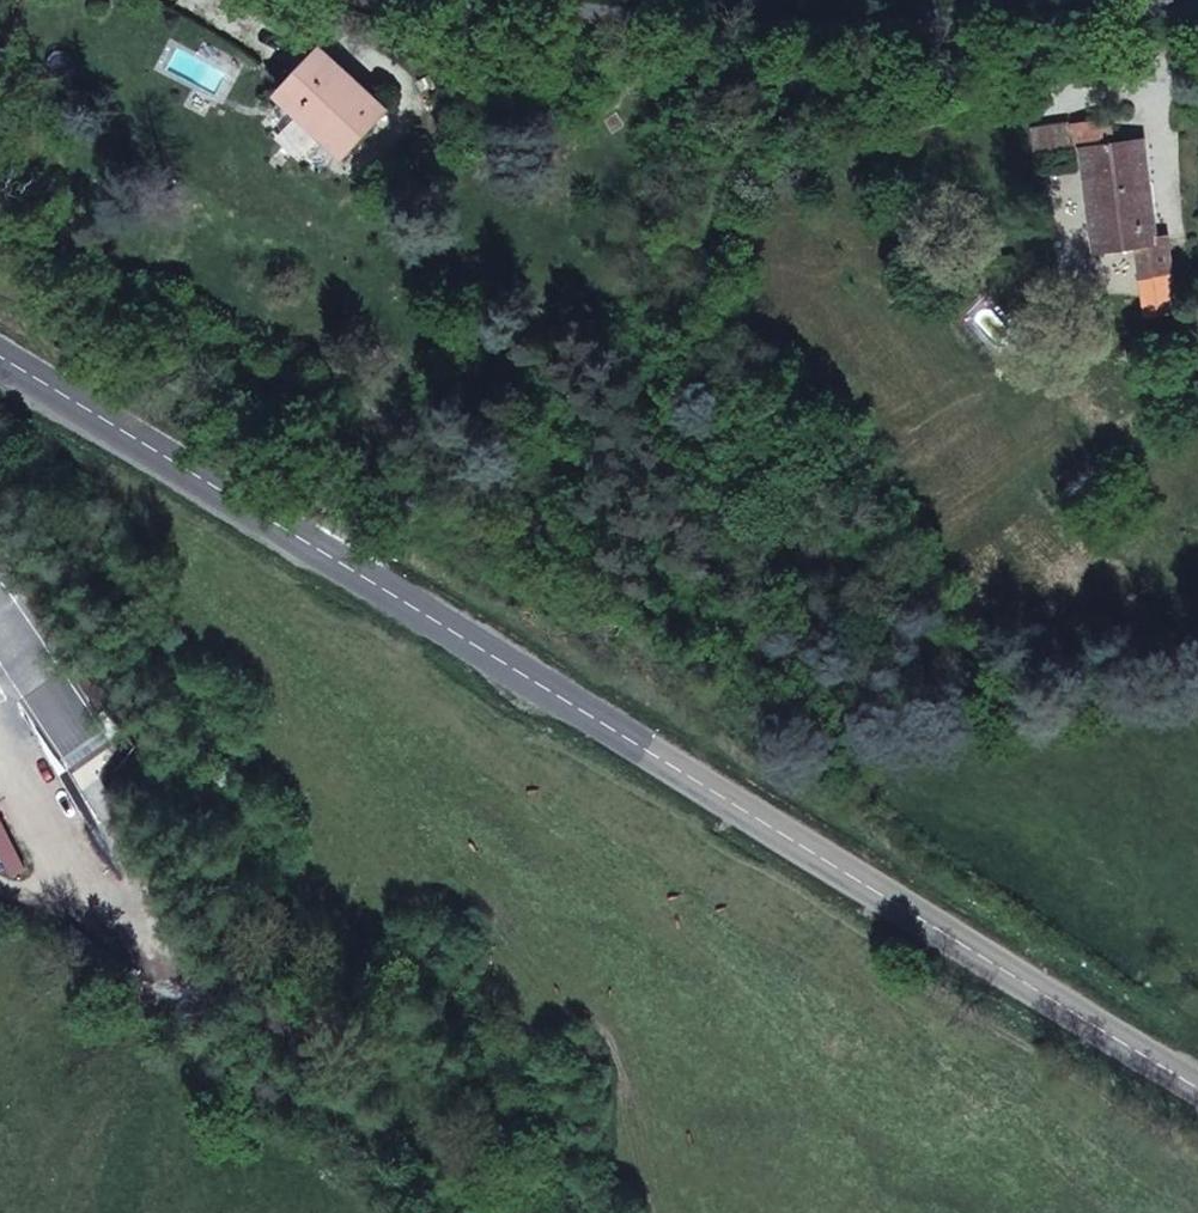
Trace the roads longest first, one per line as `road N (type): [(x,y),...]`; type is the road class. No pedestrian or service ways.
road 1 (secondary): [(1197,1089),(354,573)]
road 2 (residential): [(1197,15),(1007,25),(672,15),(540,0)]
road 3 (residential): [(0,141),(9,179),(56,269),(159,339),(259,384),(338,439),(374,496),(371,538),(354,573)]
road 4 (secondary): [(354,573),(0,358)]

